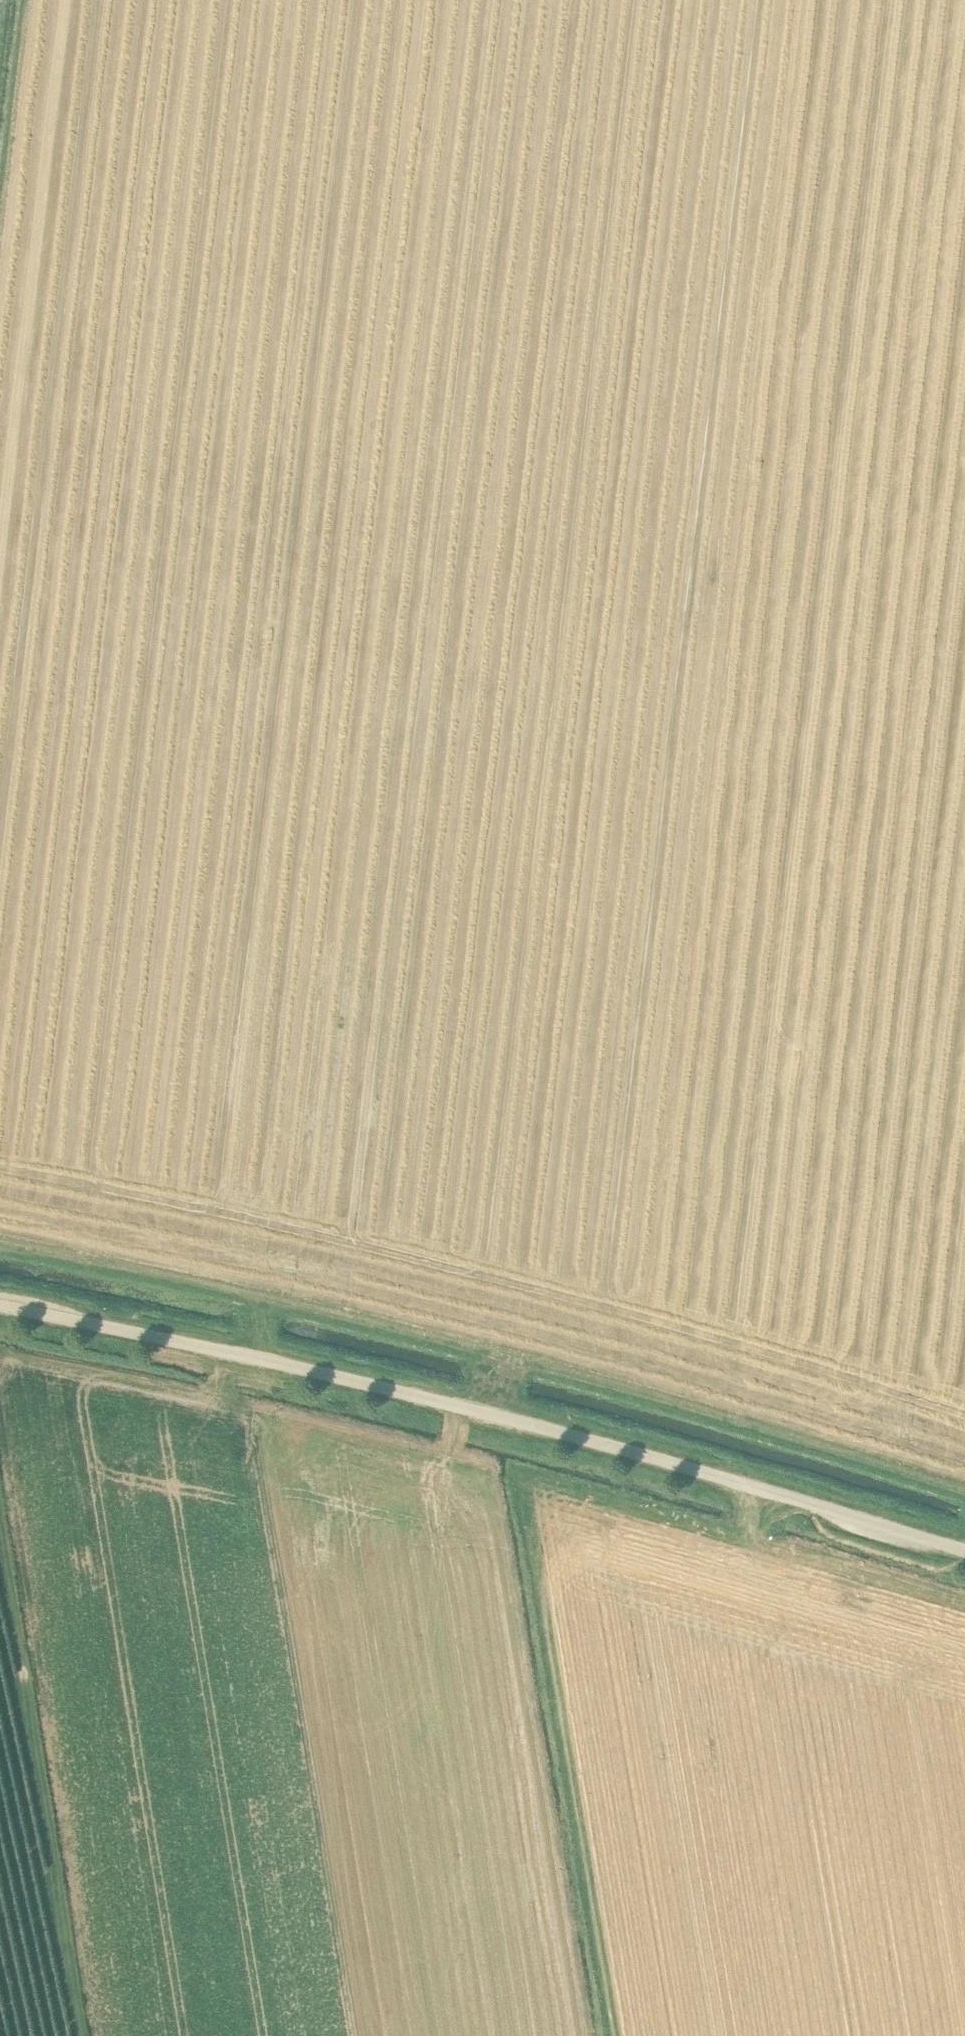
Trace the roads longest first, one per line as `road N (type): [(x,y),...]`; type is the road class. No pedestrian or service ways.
road 1 (unclassified): [(964,1569),(360,1387),(0,1315)]

